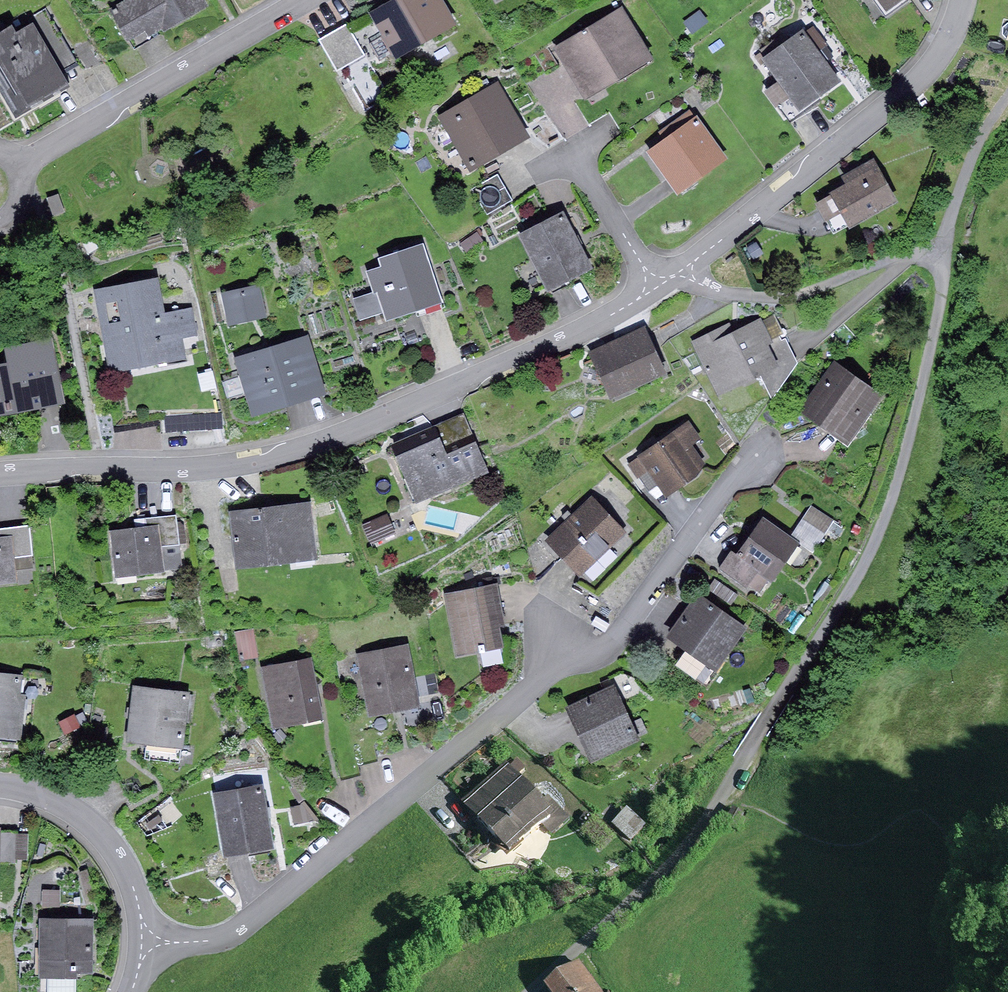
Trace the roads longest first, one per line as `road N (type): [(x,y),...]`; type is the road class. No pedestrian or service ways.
road 1 (unclassified): [(535,991),(713,819),(786,690),(847,604),(902,474),(949,239)]
road 2 (residential): [(144,949),(230,936),(254,921),(536,679),(622,628),(763,442)]
road 3 (residential): [(0,473),(258,461),(361,428),(657,287)]
road 4 (residential): [(685,267),(920,78),(951,36),(963,0)]
road 5 (residential): [(299,0),(19,162)]
road 6 (residential): [(685,267),(716,292),(790,296),(949,239)]
road 7 (residential): [(144,949),(129,876),(114,849),(48,796),(0,786)]
road 8 (residential): [(572,146),(657,287)]
road 9 (unclassified): [(949,239),(968,166),(1007,102)]

